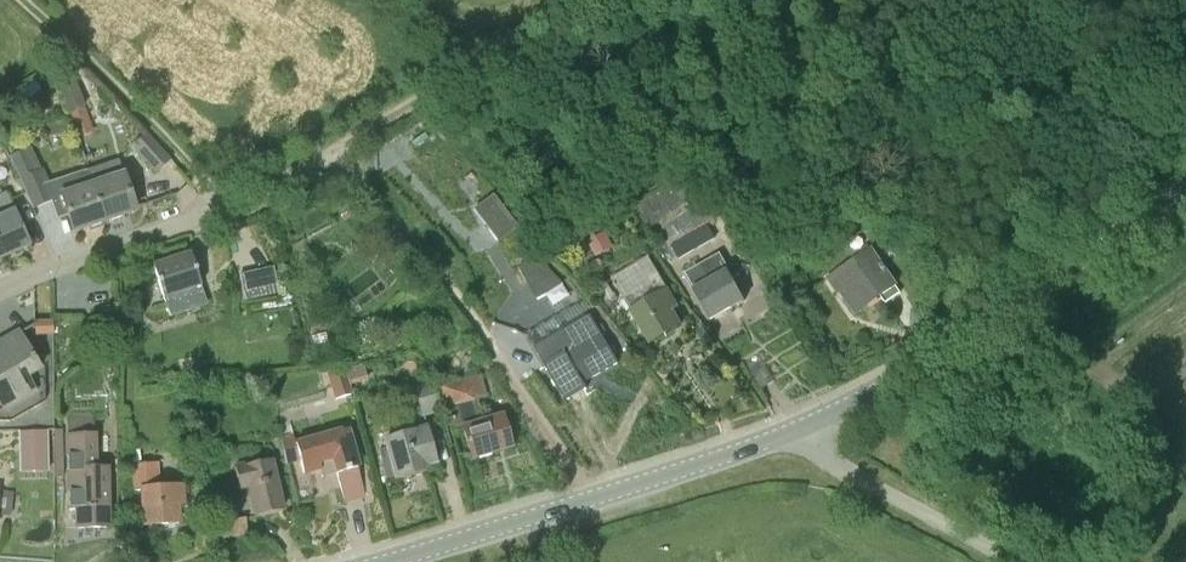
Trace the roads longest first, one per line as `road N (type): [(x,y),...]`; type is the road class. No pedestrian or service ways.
road 1 (tertiary): [(808,425),(934,356),(1185,186)]
road 2 (tertiary): [(387,561),(808,425)]
road 3 (track): [(590,498),(438,274),(347,176),(313,163)]
road 4 (track): [(23,0),(225,207),(313,163)]
road 5 (track): [(313,163),(602,0)]
road 6 (unclassified): [(1033,561),(839,466),(808,425)]
road 7 (unclassified): [(0,288),(225,207)]
road 8 (track): [(987,545),(990,427),(1032,383),(1070,364)]

